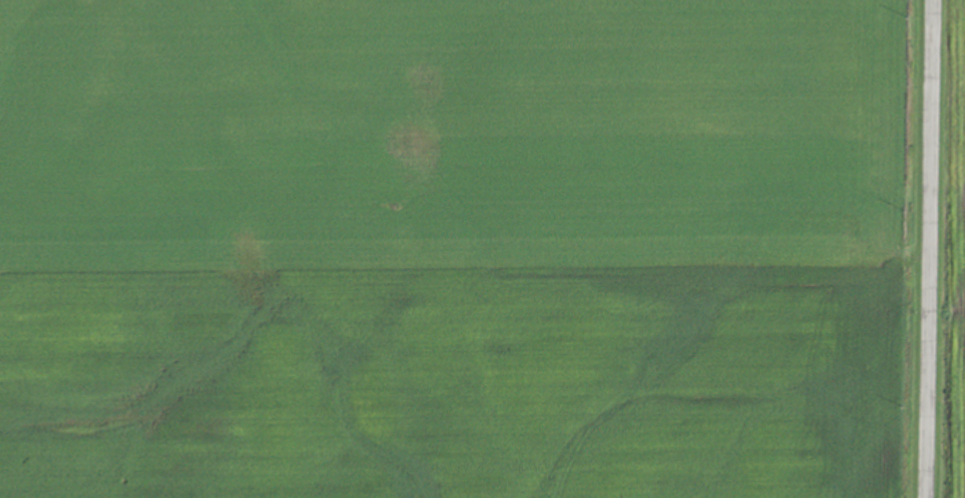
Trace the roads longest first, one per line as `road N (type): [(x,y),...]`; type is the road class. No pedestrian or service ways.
road 1 (residential): [(922,497),(929,0)]

